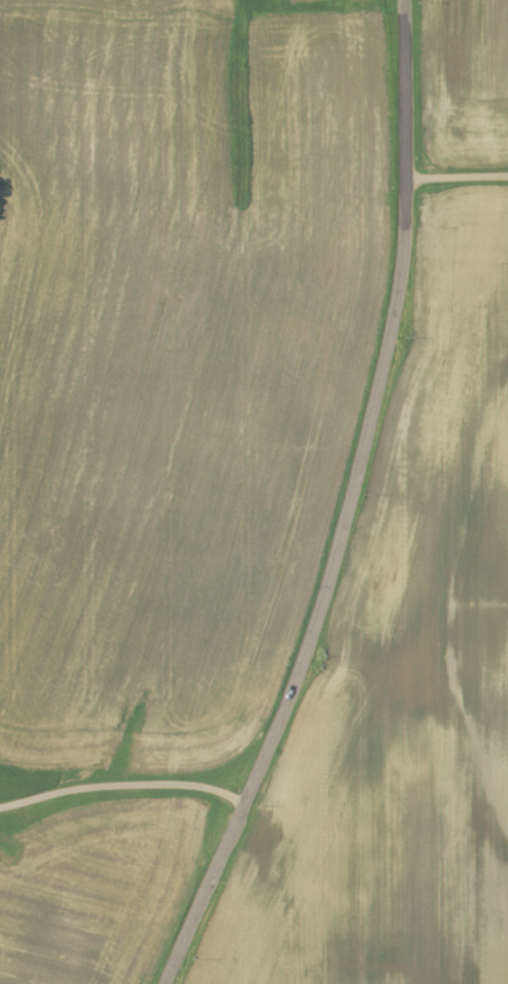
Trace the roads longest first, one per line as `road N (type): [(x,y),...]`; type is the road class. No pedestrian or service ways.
road 1 (tertiary): [(165,983),(294,693),(363,446),(399,263),(402,0)]

